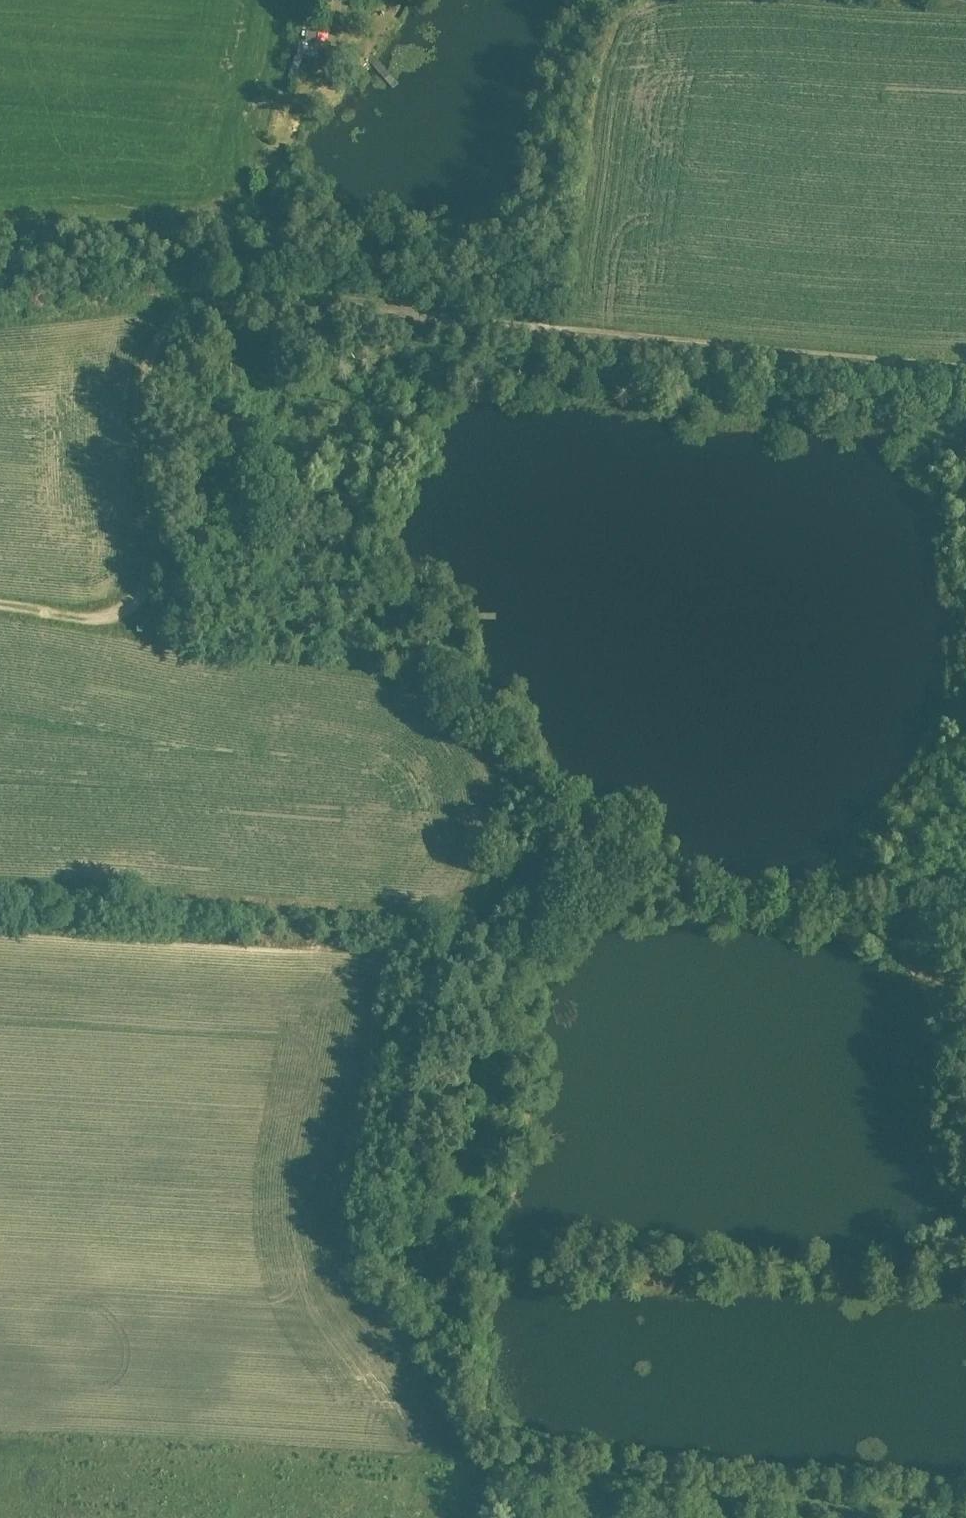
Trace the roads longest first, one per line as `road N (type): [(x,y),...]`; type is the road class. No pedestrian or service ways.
road 1 (track): [(0,606),(119,611),(160,581),(139,433),(145,359),(180,308),(218,294),(965,373)]

